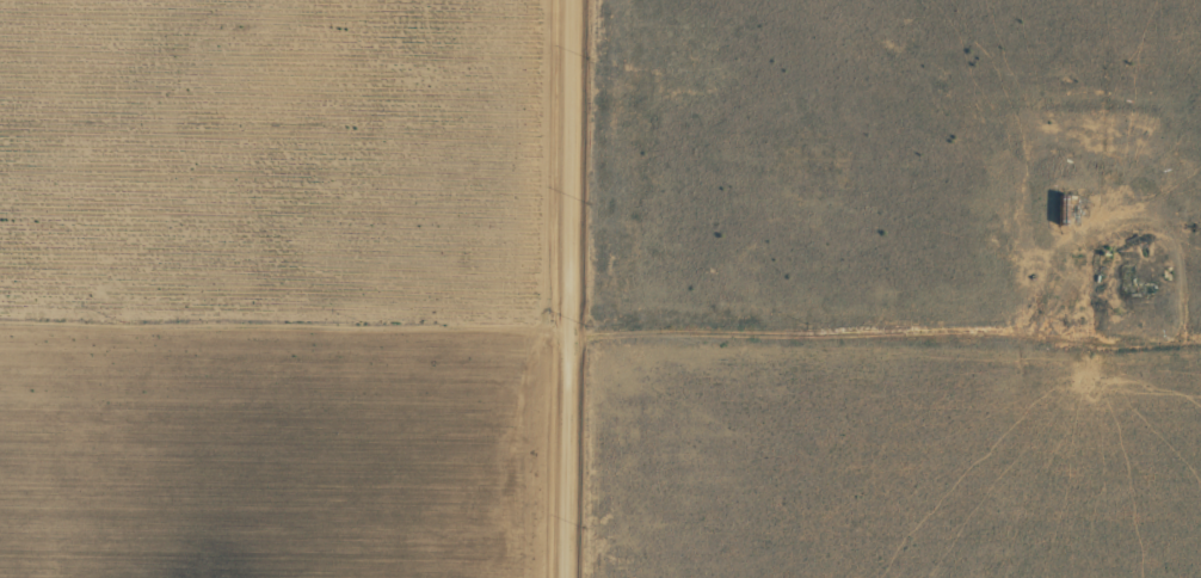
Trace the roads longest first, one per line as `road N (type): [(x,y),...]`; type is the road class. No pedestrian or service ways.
road 1 (residential): [(1200,353),(0,340)]
road 2 (residential): [(550,577),(556,0)]

